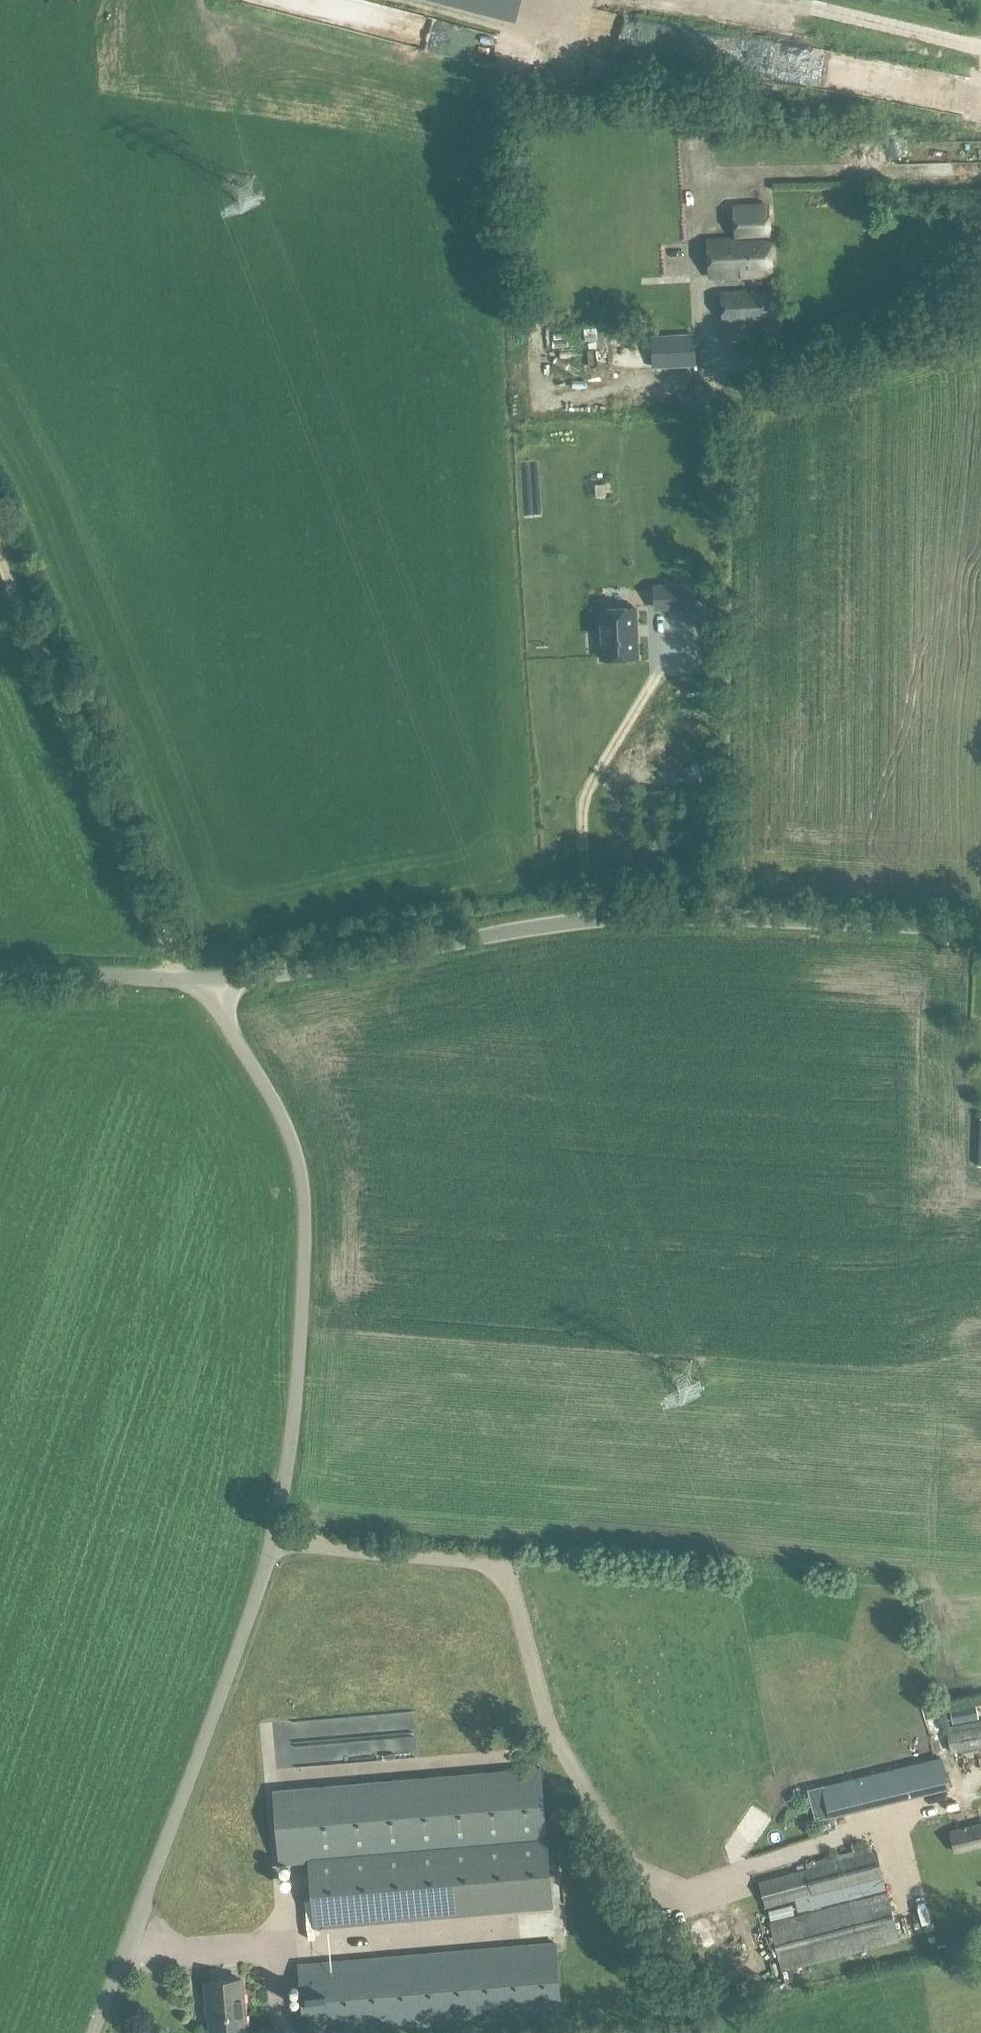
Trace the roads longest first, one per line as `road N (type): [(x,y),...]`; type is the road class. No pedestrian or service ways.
road 1 (unclassified): [(92,2032),(276,1542),(292,1438),(306,1184),(296,1143),(205,977)]
road 2 (track): [(955,1801),(696,1892),(651,1886),(551,1729),(503,1567),(276,1542)]
road 3 (unclassified): [(980,932),(588,916),(333,964),(205,977)]
road 4 (track): [(0,555),(50,690),(181,978)]
road 5 (unclassified): [(205,977),(0,970)]

